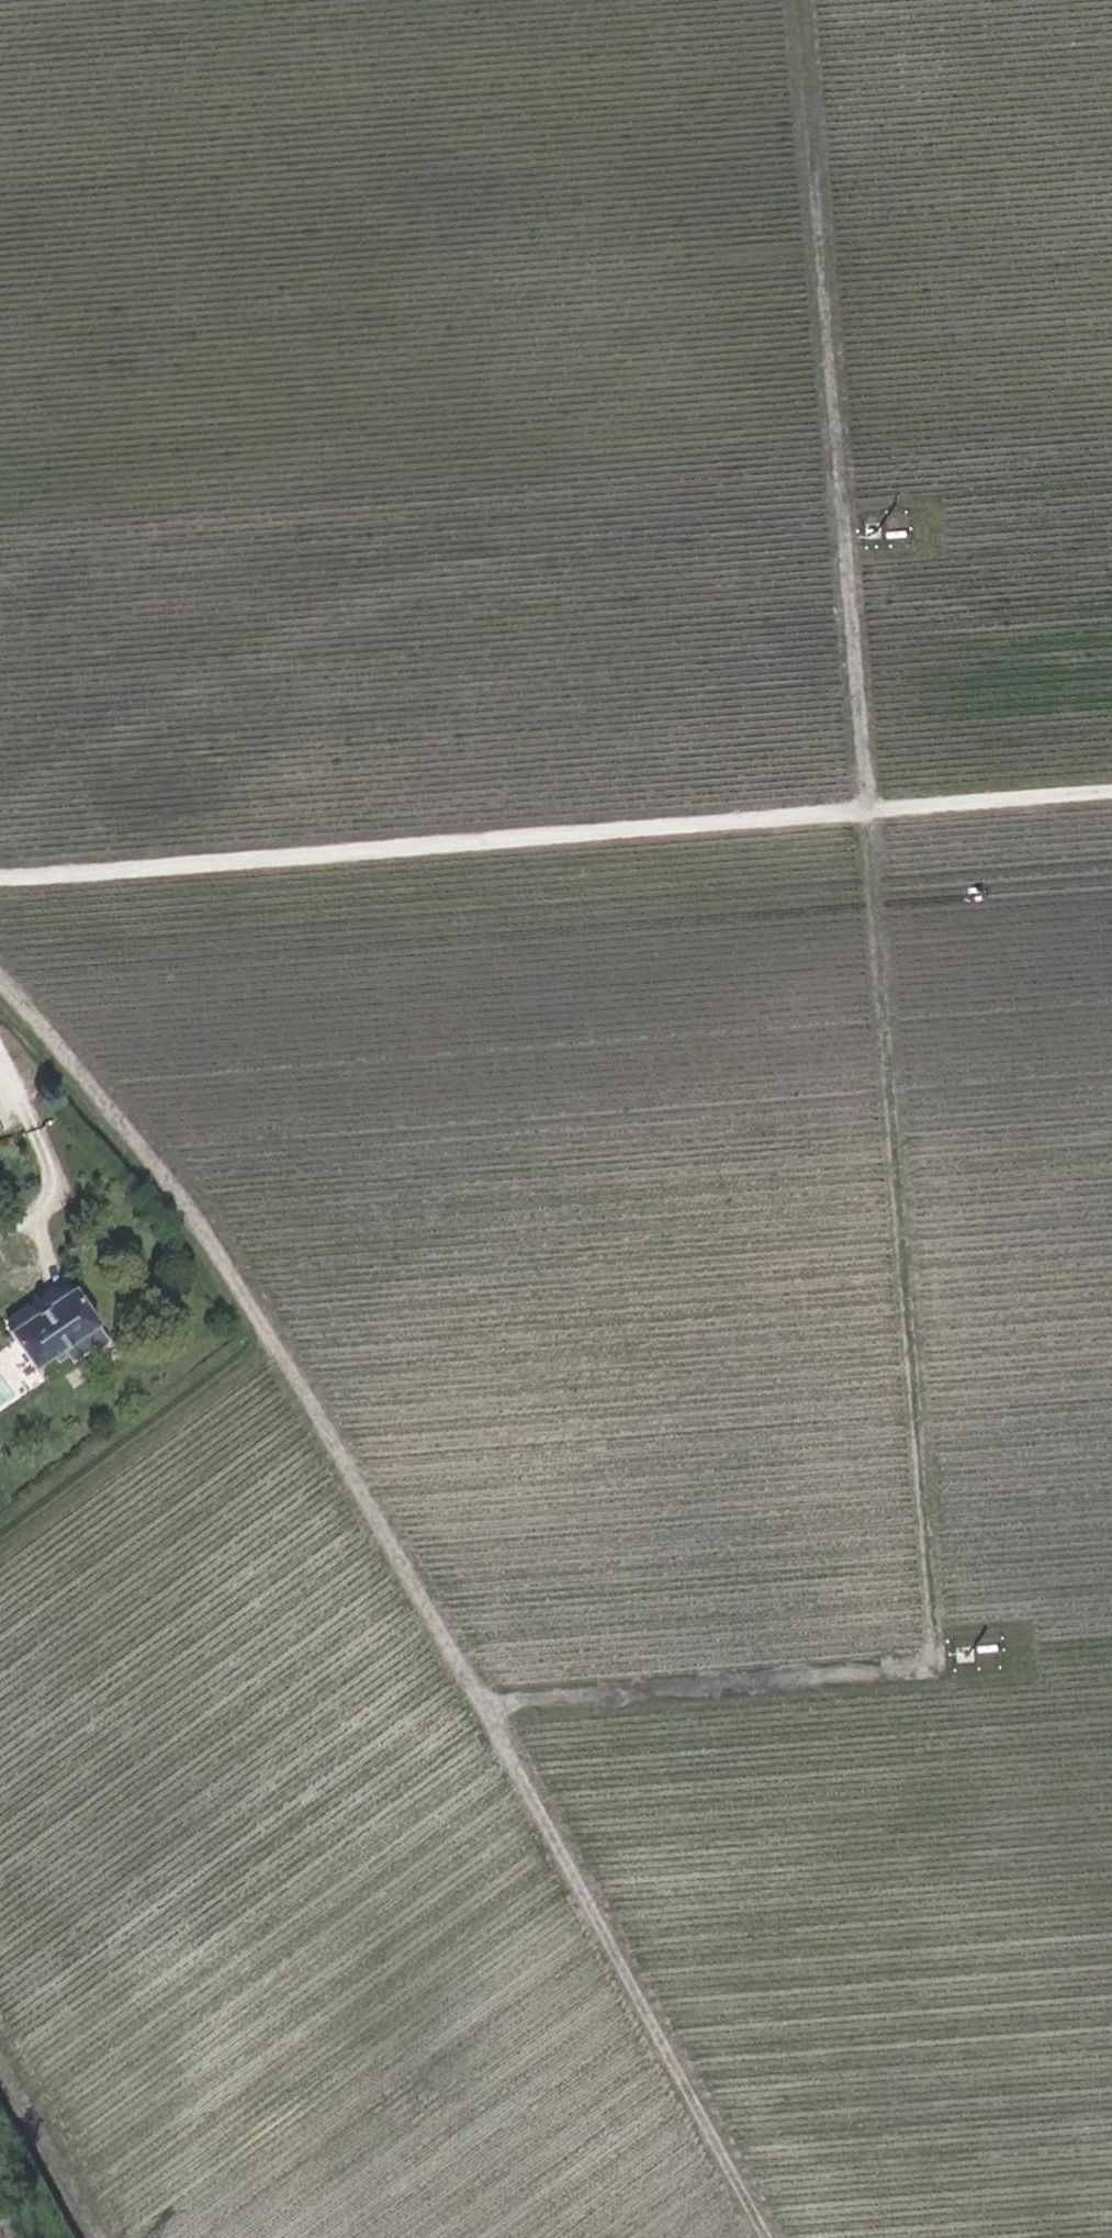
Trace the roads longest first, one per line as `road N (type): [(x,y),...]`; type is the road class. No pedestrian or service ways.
road 1 (track): [(0,979),(158,1155),(238,1263),(488,1708),(767,2237)]
road 2 (track): [(0,874),(1111,789)]

